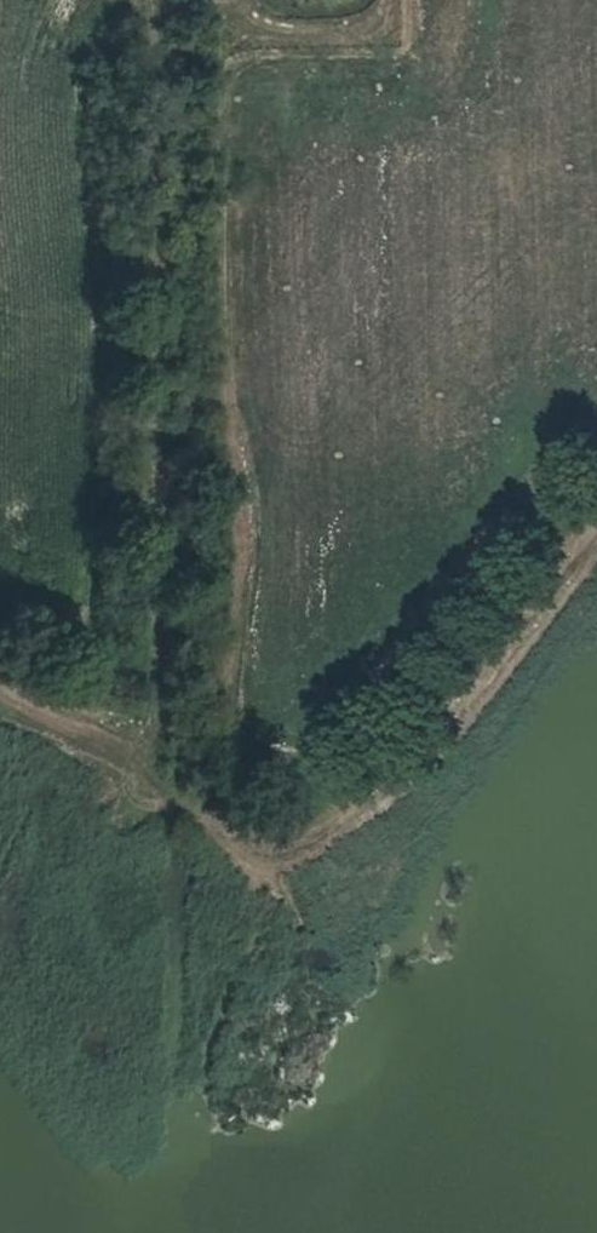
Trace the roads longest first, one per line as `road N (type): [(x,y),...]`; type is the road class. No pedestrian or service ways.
road 1 (track): [(141,0),(165,478),(169,795)]
road 2 (track): [(0,697),(216,819),(278,823),(356,808),(596,508)]

